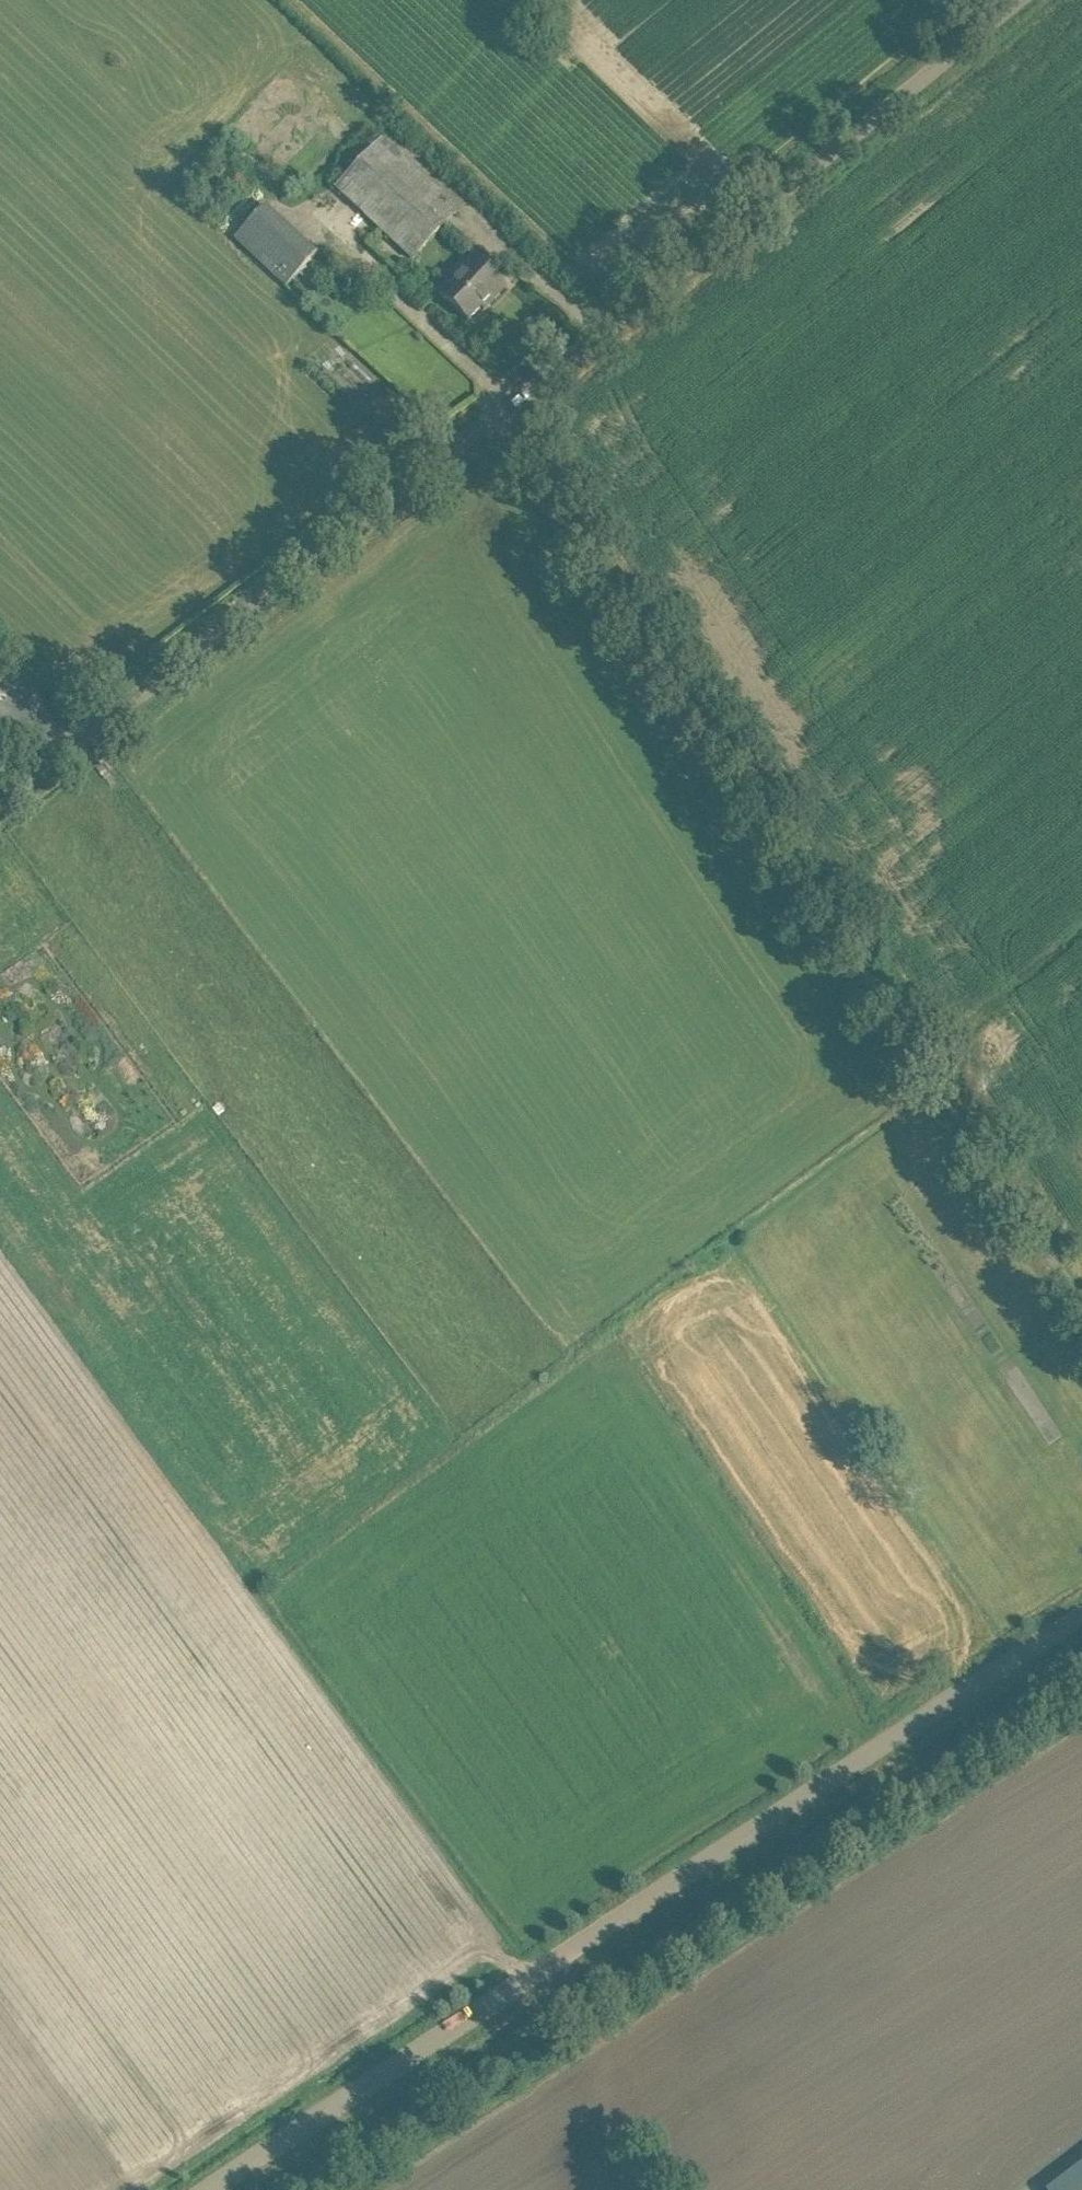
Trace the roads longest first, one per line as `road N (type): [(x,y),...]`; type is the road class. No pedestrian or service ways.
road 1 (unclassified): [(0,803),(1017,0)]
road 2 (unclassified): [(209,2189),(1081,1615)]
road 3 (unclassified): [(1081,1301),(983,1149)]

